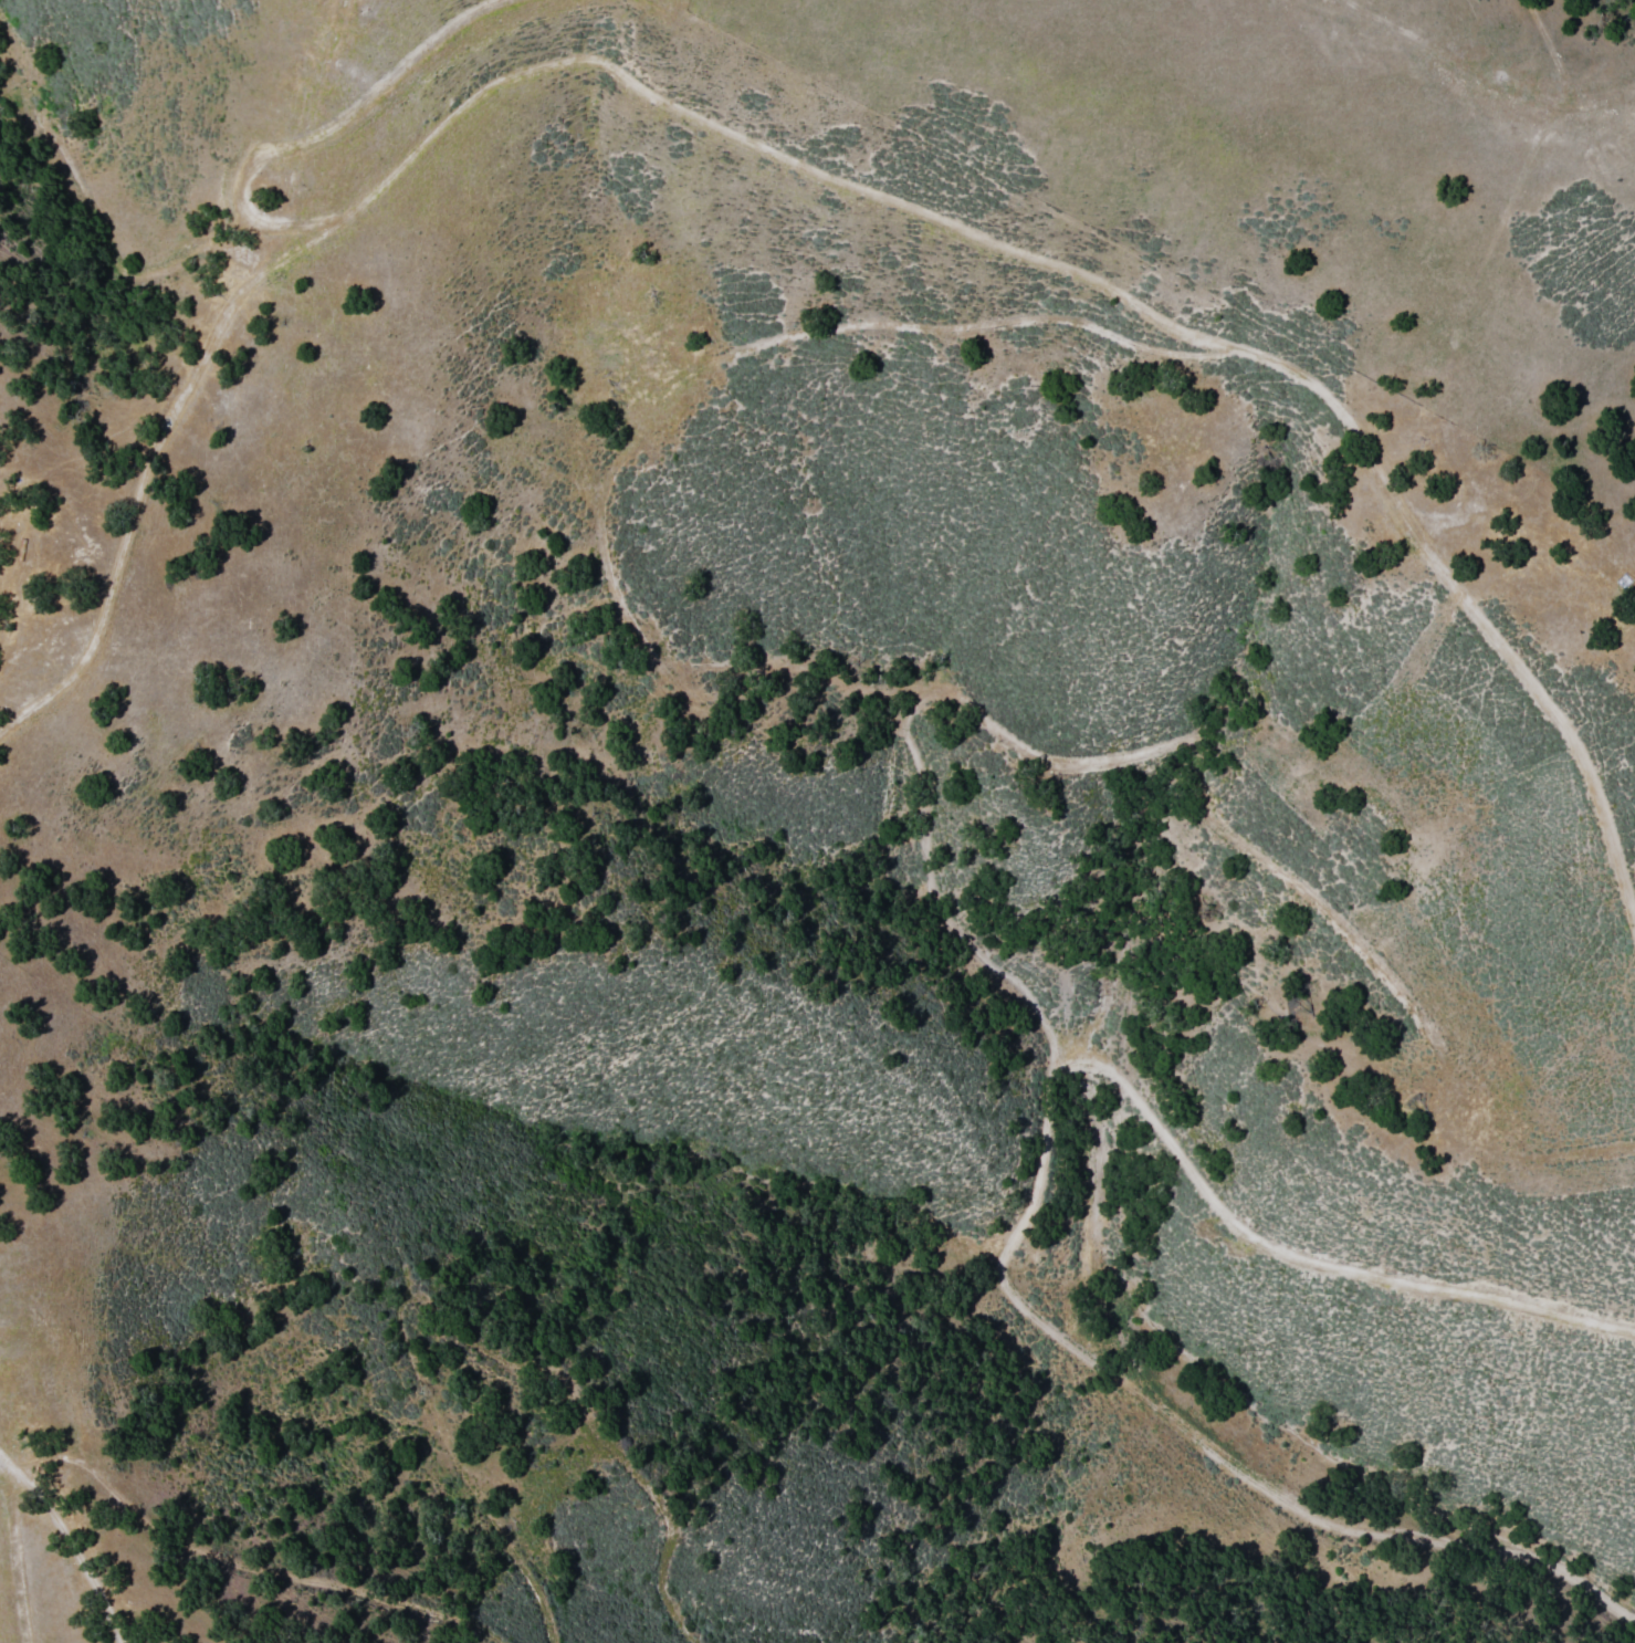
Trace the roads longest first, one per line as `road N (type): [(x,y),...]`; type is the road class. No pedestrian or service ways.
road 1 (track): [(1634,1620),(1510,1551),(1300,1520),(1227,1477),(1018,1316),(997,1289),(995,1260),(1024,1189),(1045,1072),(1057,1059),(1078,1057),(1102,1069),(1210,1231),(1255,1256),(1634,1339)]
road 2 (track): [(1634,966),(1610,857),(1575,761),(1415,564),(1398,530),(1450,323),(1520,149),(1515,0)]
road 3 (track): [(0,1466),(73,1543),(119,1642)]

